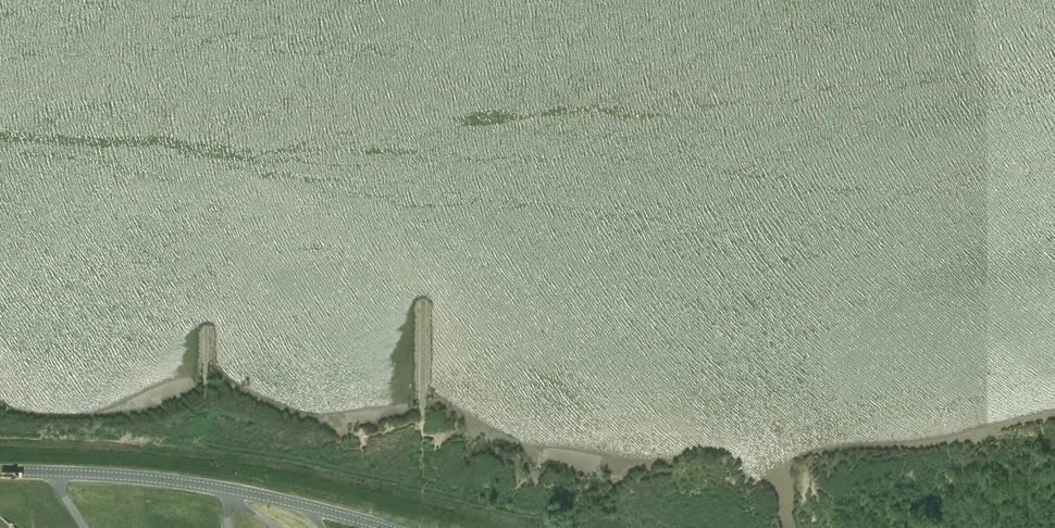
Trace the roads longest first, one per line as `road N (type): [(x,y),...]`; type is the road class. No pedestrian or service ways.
road 1 (tertiary): [(0,471),(199,484),(386,527)]

